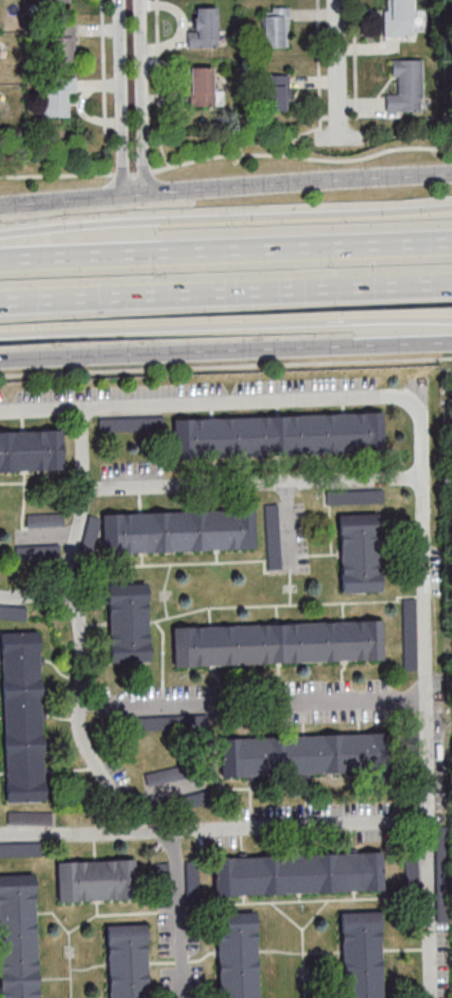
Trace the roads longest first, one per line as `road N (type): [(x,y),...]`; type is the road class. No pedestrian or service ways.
road 1 (residential): [(415,408),(431,997)]
road 2 (secondary): [(451,173),(0,205)]
road 3 (motorway): [(451,207),(0,233)]
road 4 (motorway): [(0,302),(451,284)]
road 5 (motorway): [(451,241),(0,258)]
road 6 (motorway): [(0,333),(451,320)]
road 7 (residential): [(121,833),(80,713),(79,623),(67,571),(85,489),(82,410)]
road 8 (residential): [(415,408),(399,398),(0,413)]
road 9 (residential): [(80,705),(426,698)]
road 10 (residential): [(85,489),(423,480)]
road 11 (residential): [(427,819),(121,833)]
road 12 (secondary): [(155,353),(451,342)]
road 13 (residential): [(120,0),(124,194)]
road 14 (residential): [(145,192),(140,0)]
road 15 (secondary): [(0,359),(155,353)]
road 16 (residential): [(342,145),(339,0)]
road 17 (residential): [(121,833),(0,834)]

